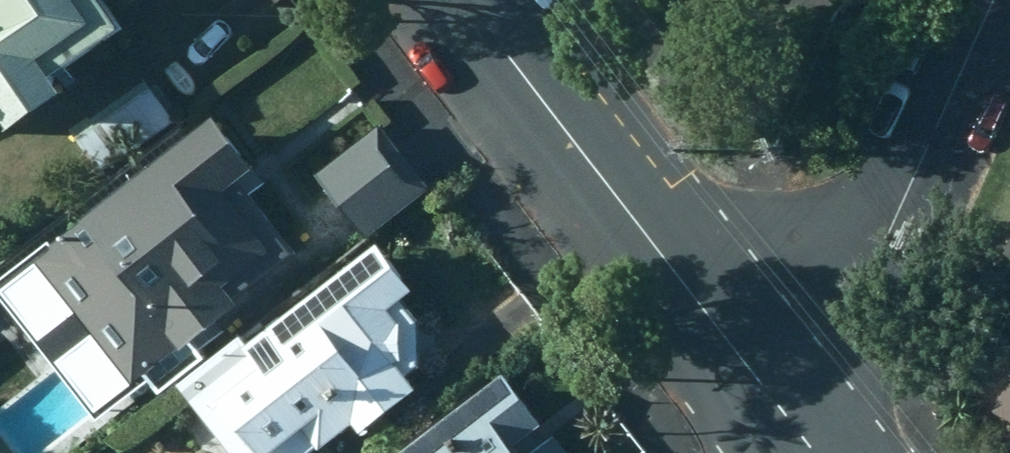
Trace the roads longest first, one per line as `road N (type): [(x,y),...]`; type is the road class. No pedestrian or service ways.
road 1 (tertiary): [(467,0),(791,419)]
road 2 (residential): [(986,0),(791,419)]

